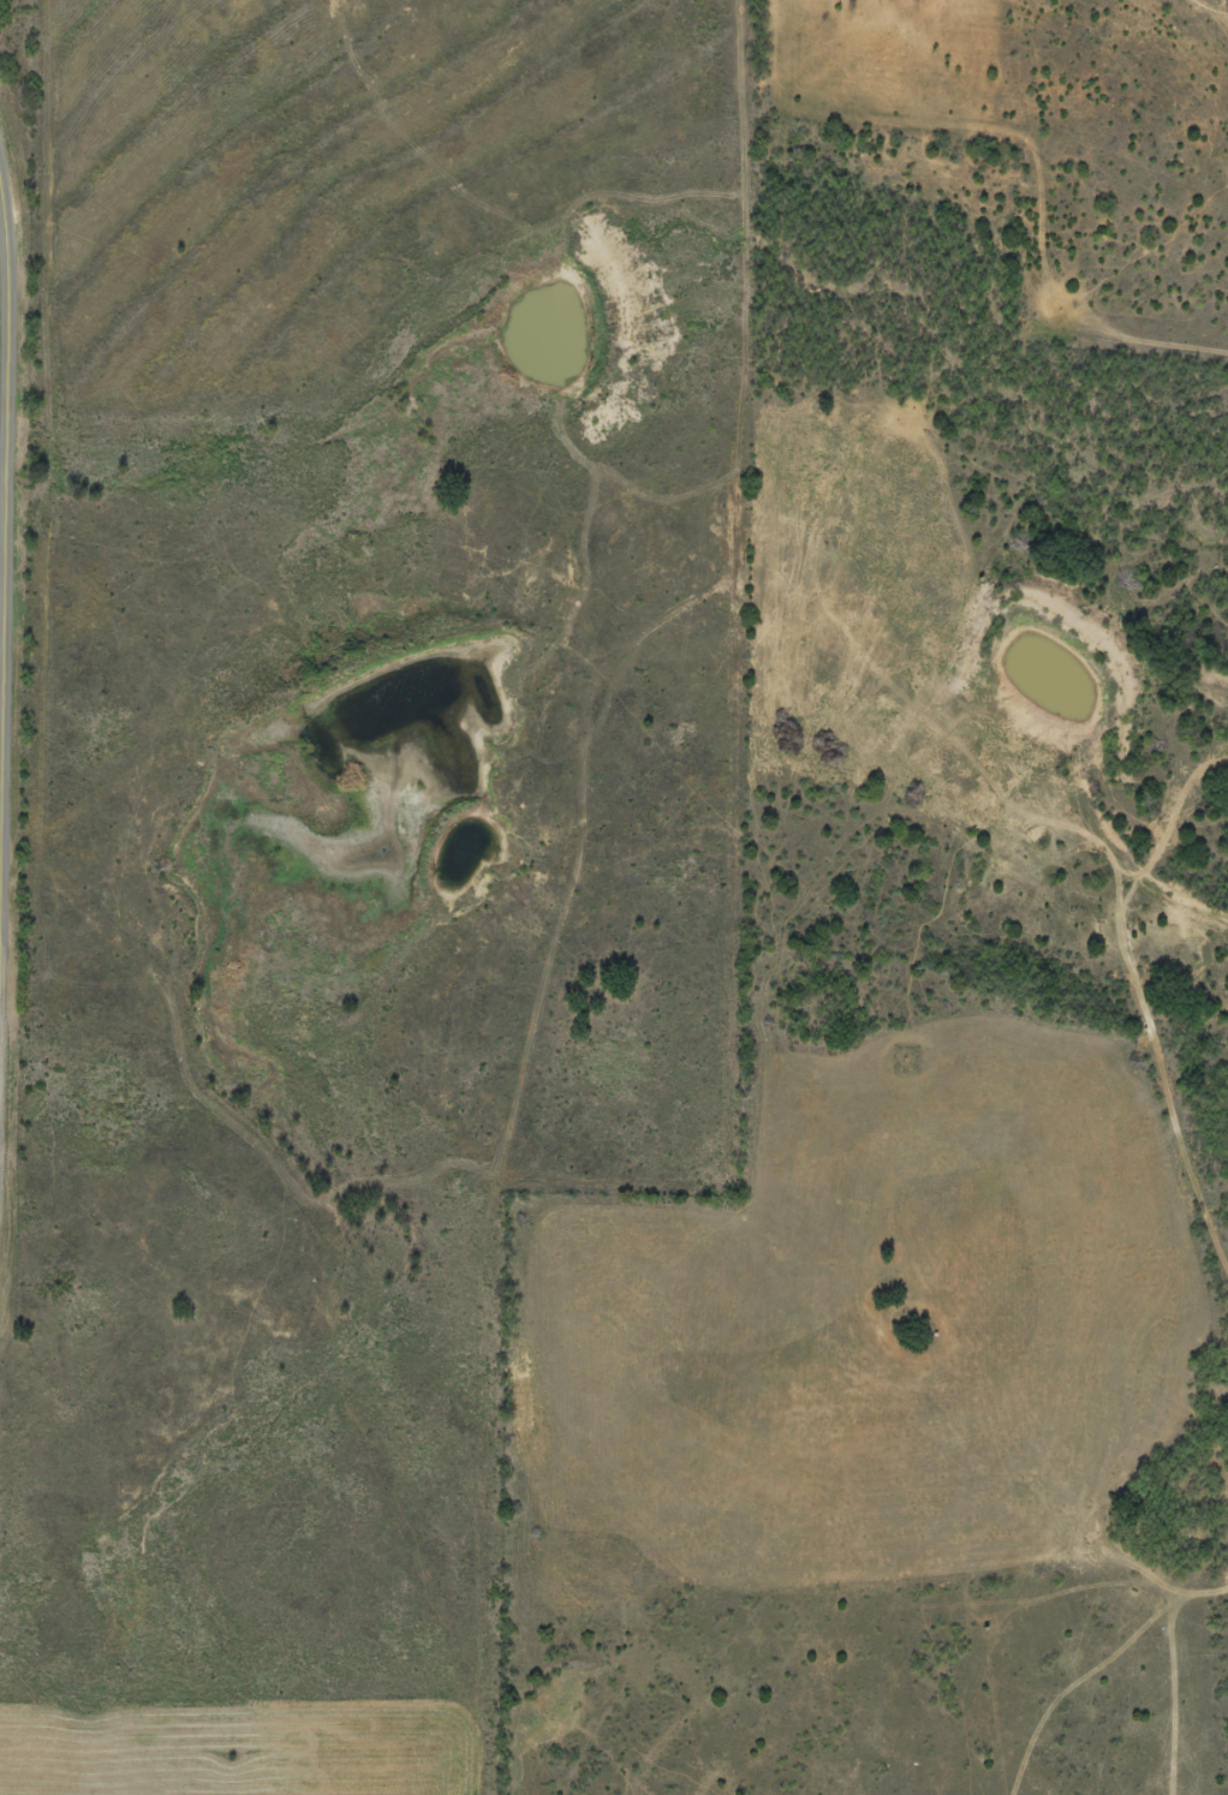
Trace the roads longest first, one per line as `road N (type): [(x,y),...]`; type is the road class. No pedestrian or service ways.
road 1 (tertiary): [(0,191),(8,286),(0,952)]

